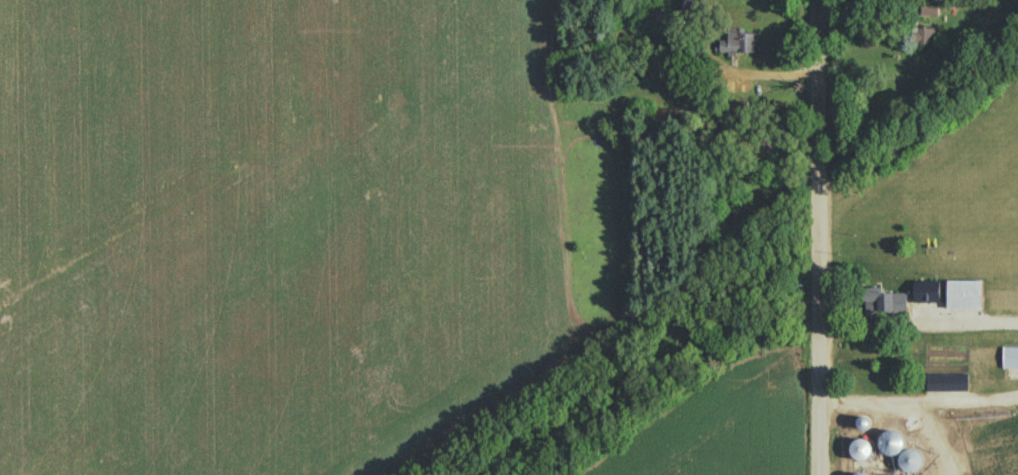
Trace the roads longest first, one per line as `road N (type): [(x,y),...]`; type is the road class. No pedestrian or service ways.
road 1 (residential): [(816,474),(814,0)]

